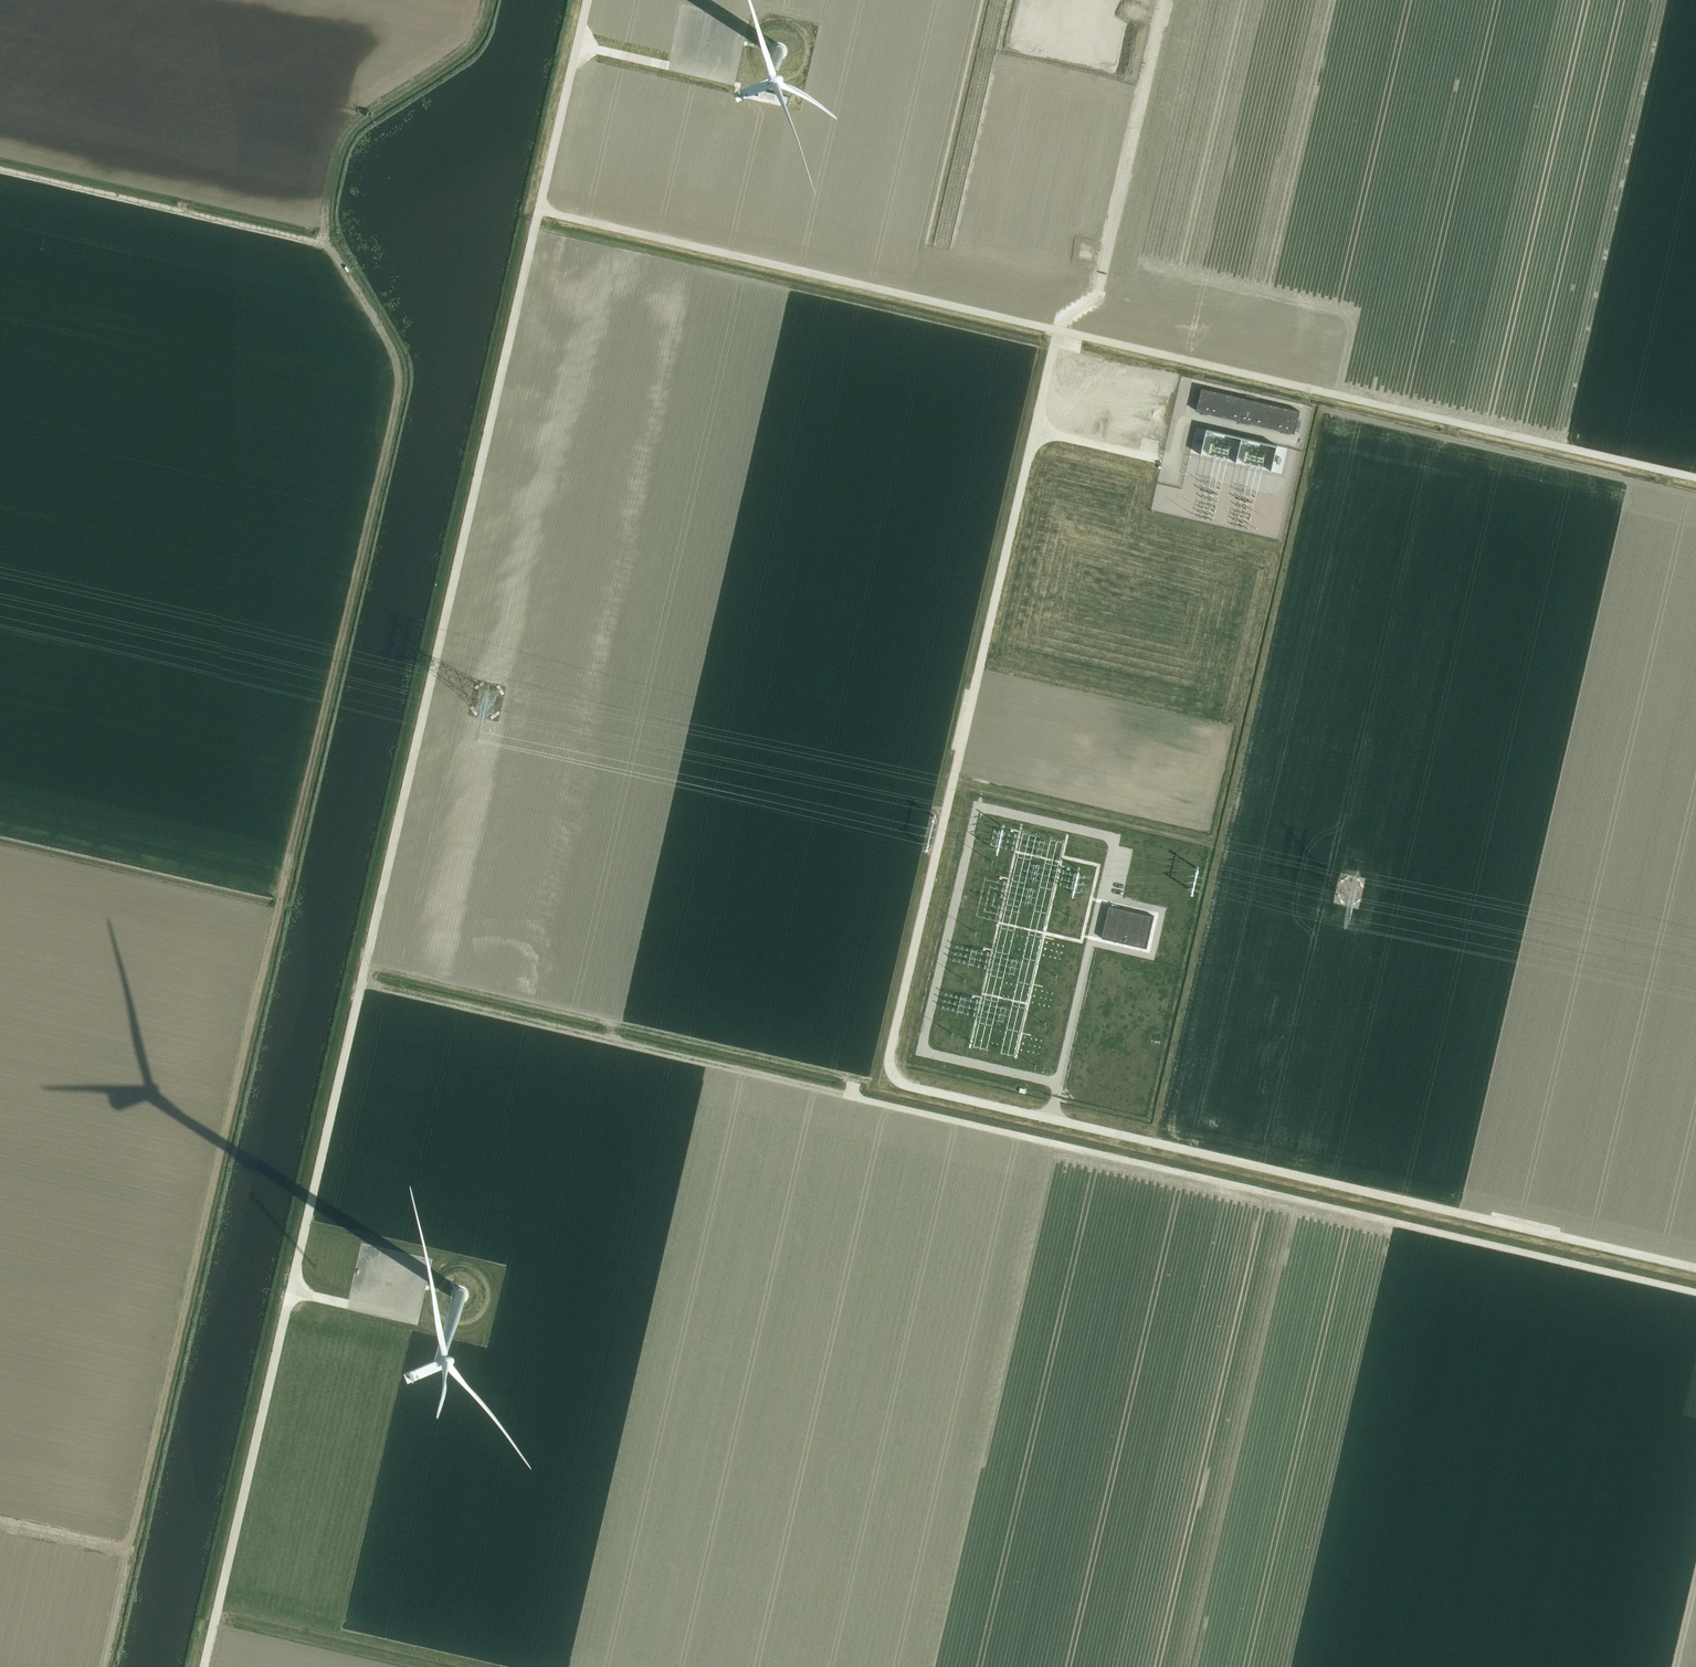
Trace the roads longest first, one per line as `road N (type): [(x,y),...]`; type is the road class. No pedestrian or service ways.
road 1 (track): [(1695,480),(540,213)]
road 2 (track): [(330,245),(0,170)]

